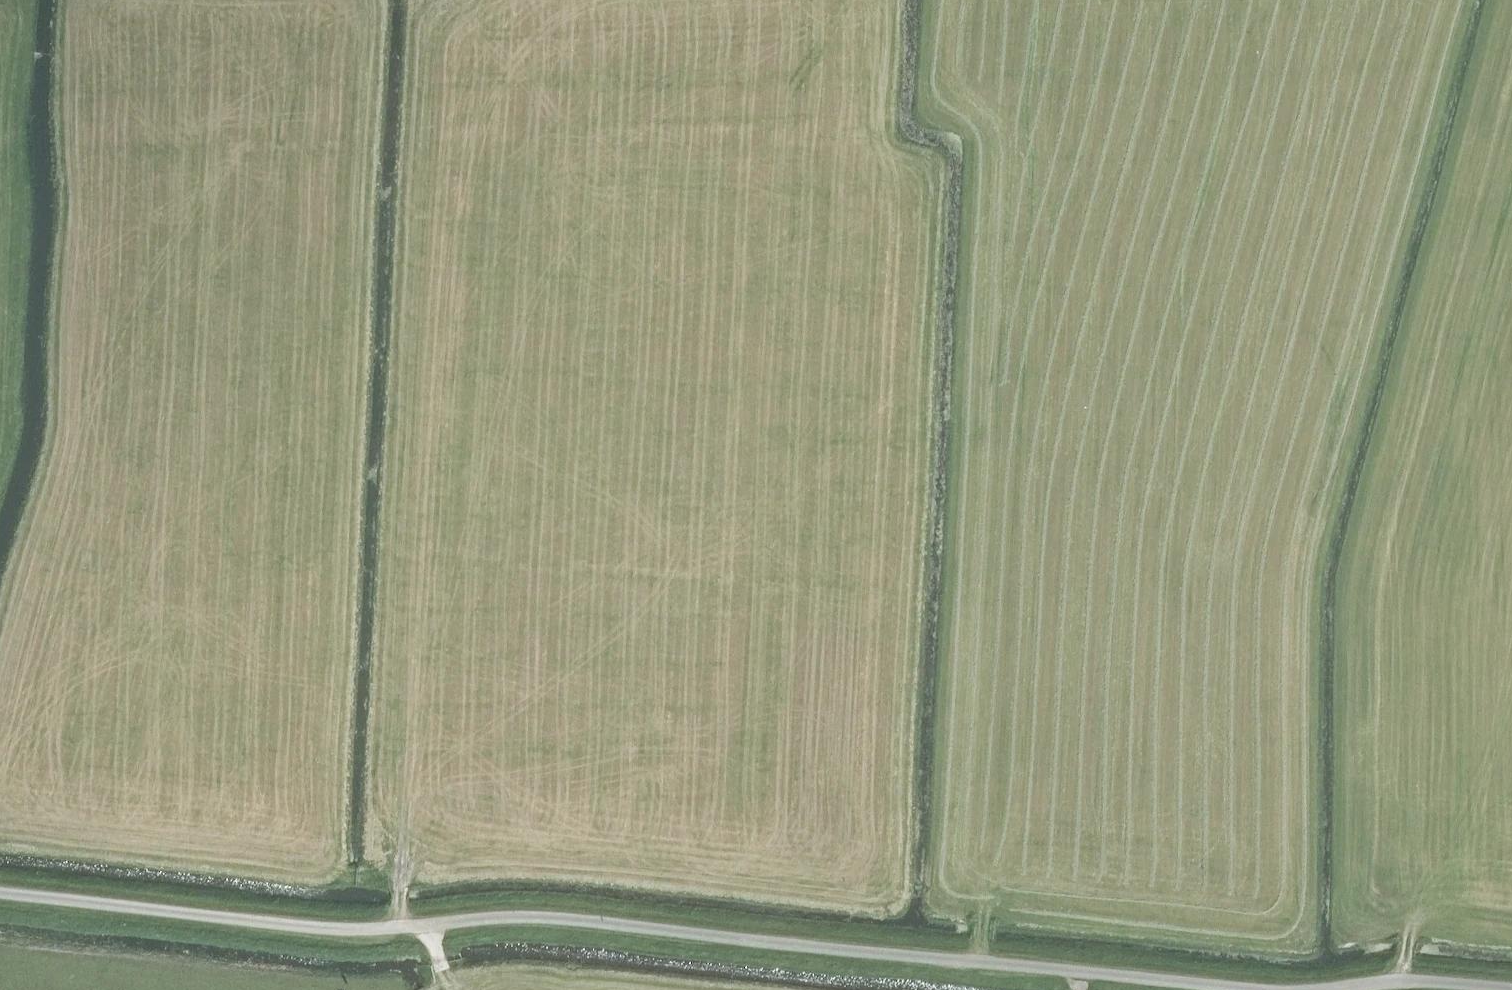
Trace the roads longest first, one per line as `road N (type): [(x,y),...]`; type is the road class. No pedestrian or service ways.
road 1 (unclassified): [(1264,989),(558,918),(330,929),(0,893)]
road 2 (unclassified): [(1511,989),(1412,980),(1324,989)]

